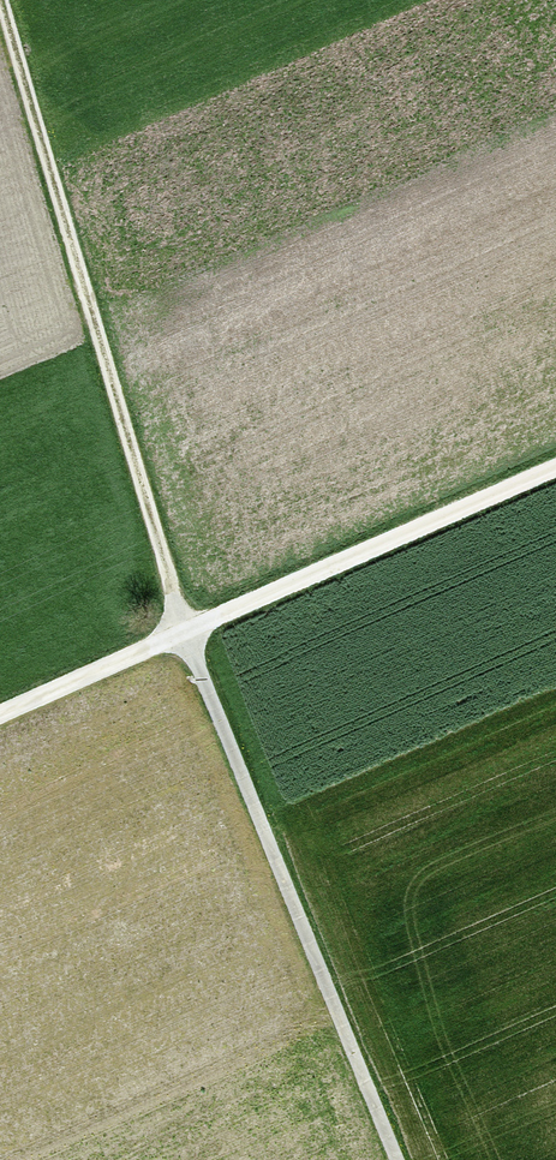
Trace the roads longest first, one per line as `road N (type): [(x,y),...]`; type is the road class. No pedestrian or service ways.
road 1 (track): [(2,0),(184,626),(397,1159)]
road 2 (track): [(0,709),(555,463)]

